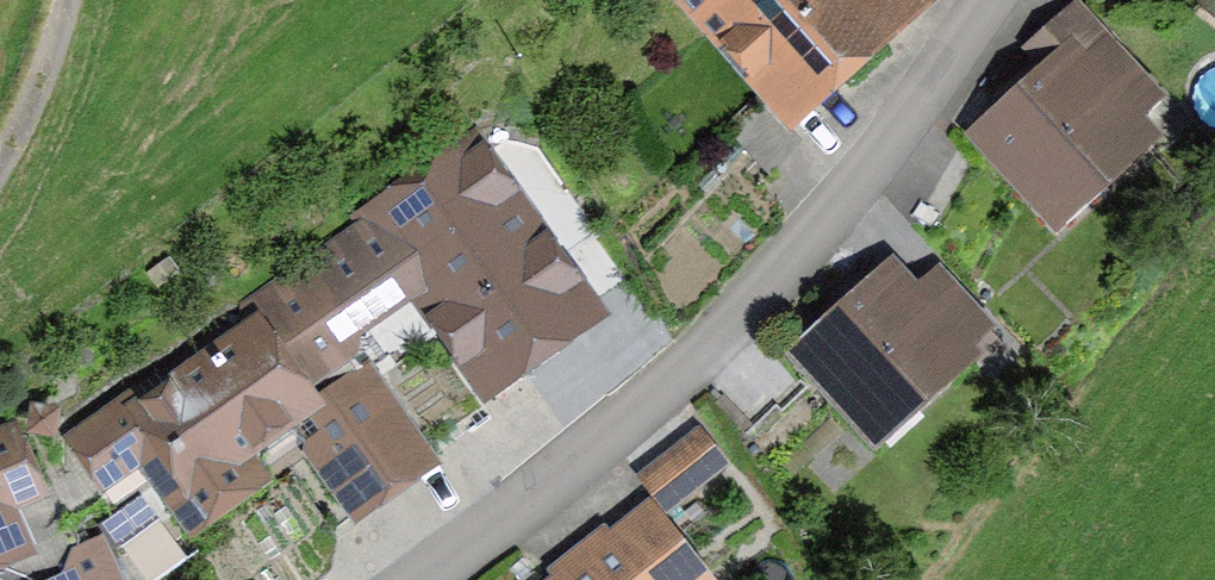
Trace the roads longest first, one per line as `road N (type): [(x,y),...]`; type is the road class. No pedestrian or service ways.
road 1 (unclassified): [(490,579),(602,508),(894,193),(1035,0)]
road 2 (track): [(48,0),(0,138)]

